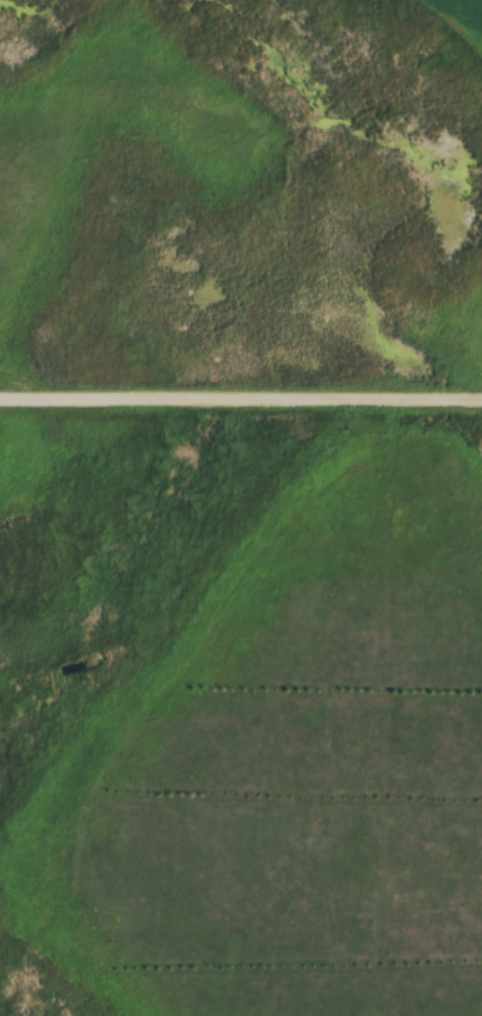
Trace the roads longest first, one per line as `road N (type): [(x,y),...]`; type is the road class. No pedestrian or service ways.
road 1 (residential): [(0,395),(481,394)]

